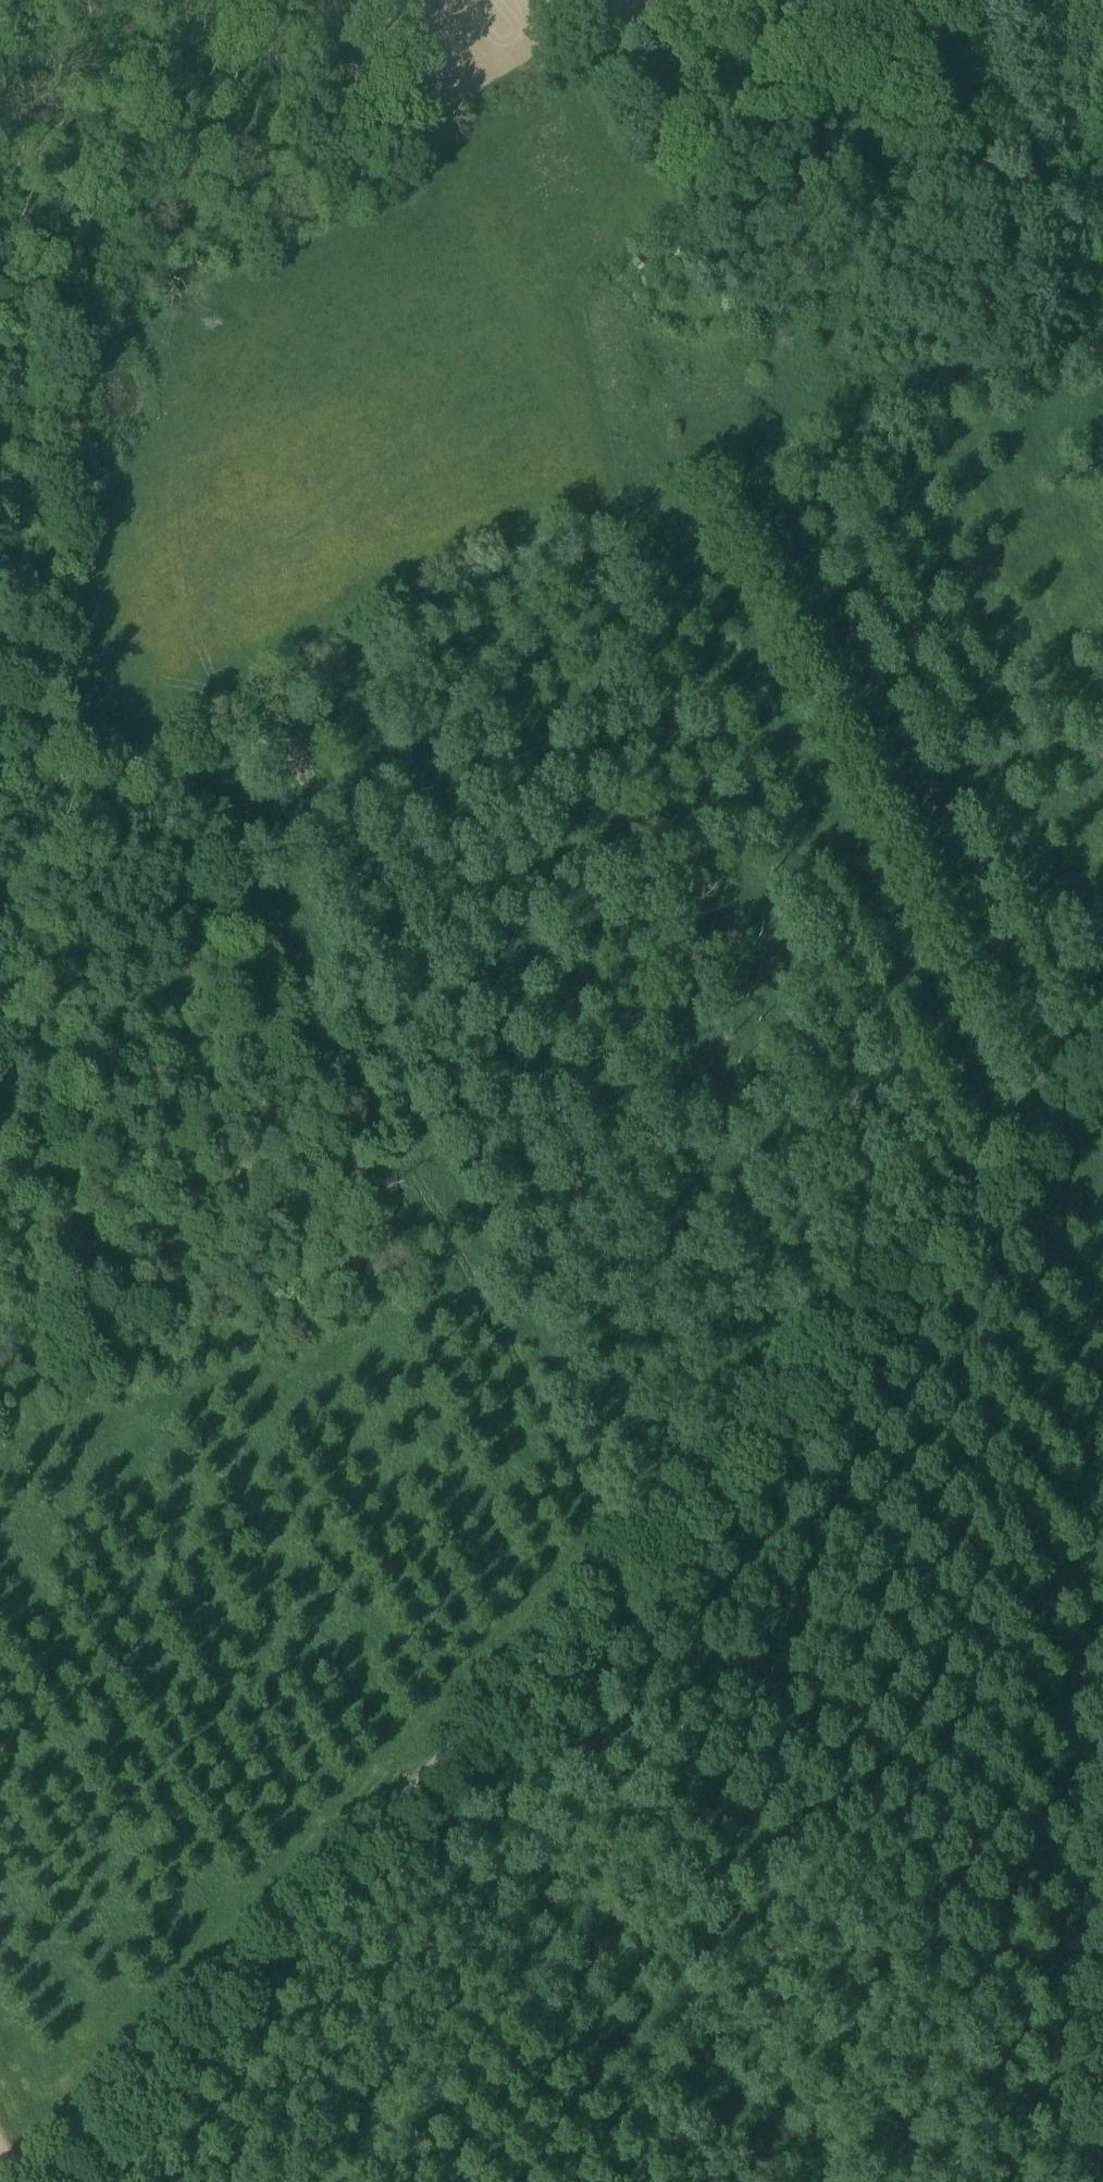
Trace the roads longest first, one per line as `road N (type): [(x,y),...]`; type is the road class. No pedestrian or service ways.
road 1 (unclassified): [(43,2181),(1102,1077)]

